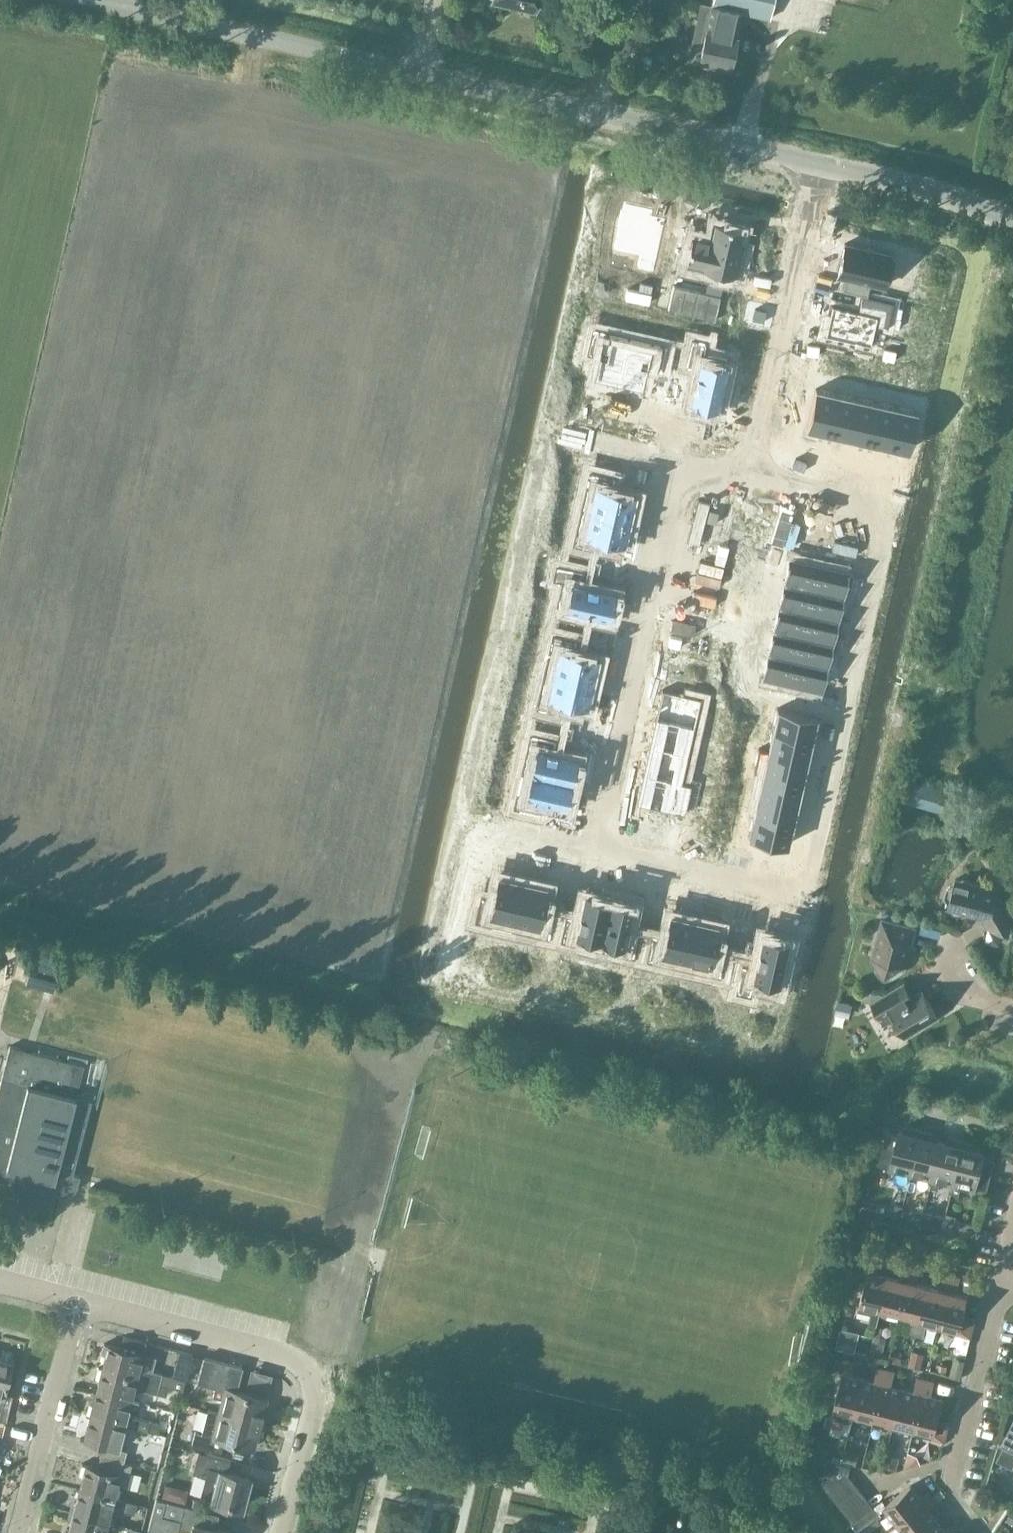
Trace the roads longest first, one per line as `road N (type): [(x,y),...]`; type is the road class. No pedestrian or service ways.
road 1 (unclassified): [(827,163),(98,0)]
road 2 (residential): [(592,849),(802,896),(886,537),(880,510),(748,480)]
road 3 (residential): [(284,1532),(318,1406),(310,1371),(295,1359),(84,1304)]
road 4 (residential): [(685,467),(592,849)]
road 5 (residential): [(748,480),(827,163)]
road 6 (residential): [(19,1532),(84,1304)]
road 7 (residential): [(1004,1286),(953,1482)]
road 8 (unclassified): [(1012,219),(911,181),(827,163)]
road 9 (residential): [(561,440),(685,467)]

